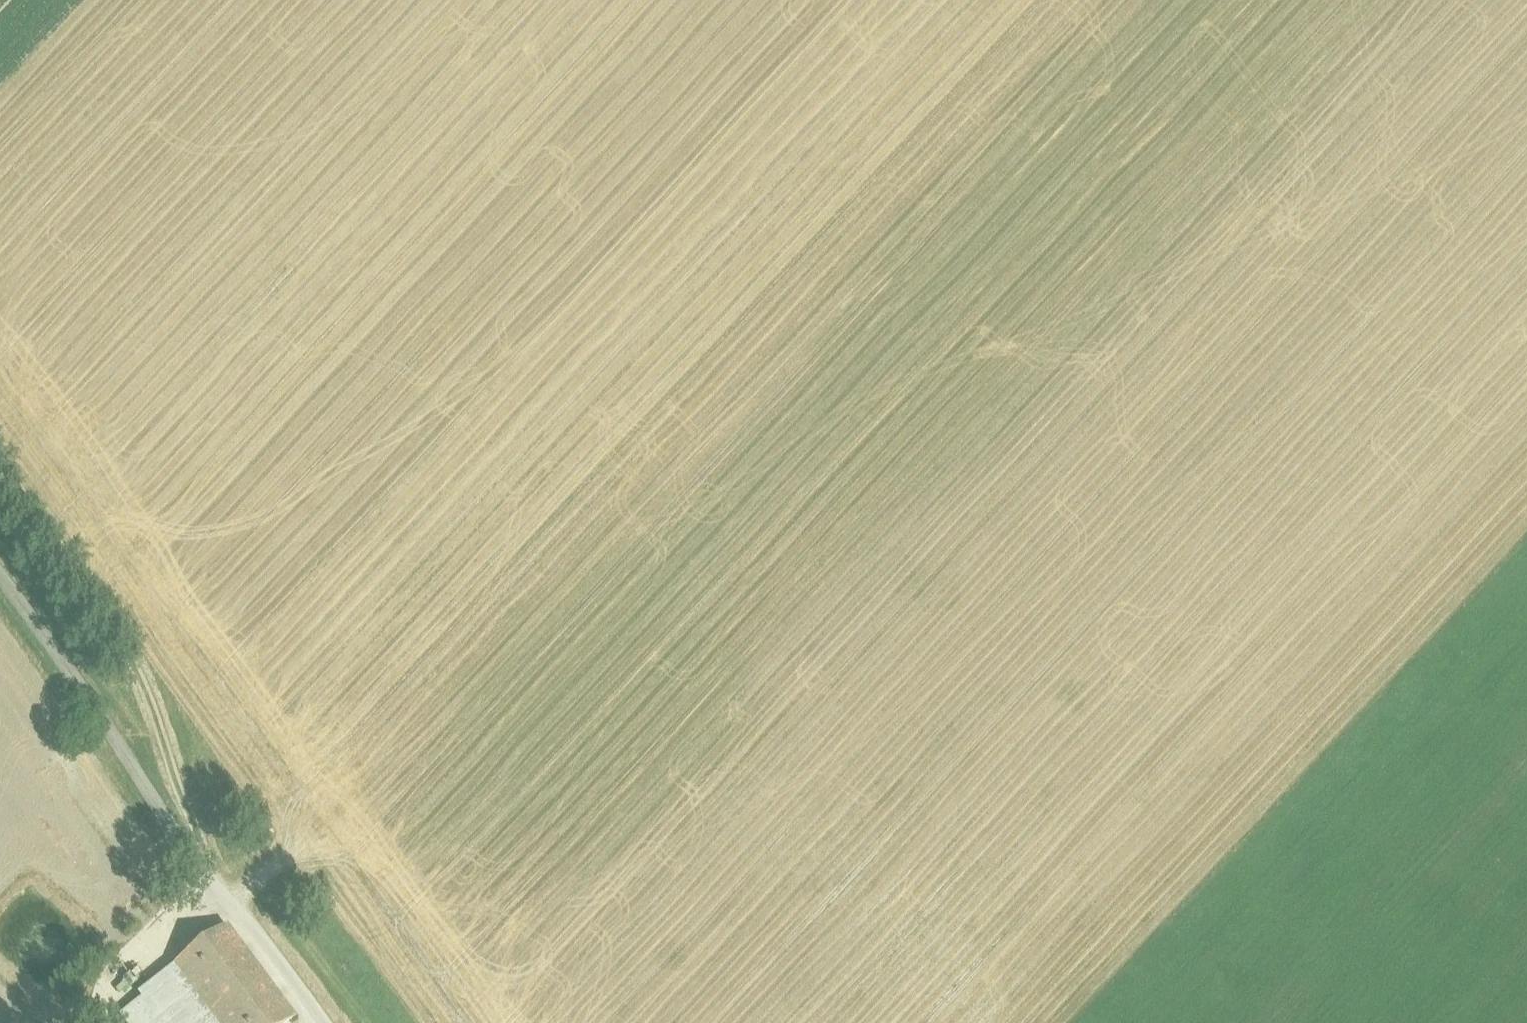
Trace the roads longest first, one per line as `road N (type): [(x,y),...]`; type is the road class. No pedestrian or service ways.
road 1 (track): [(168,749),(201,843),(195,863),(0,573)]
road 2 (track): [(168,749),(131,655),(0,457)]
road 3 (unclassified): [(324,1022),(195,863)]

